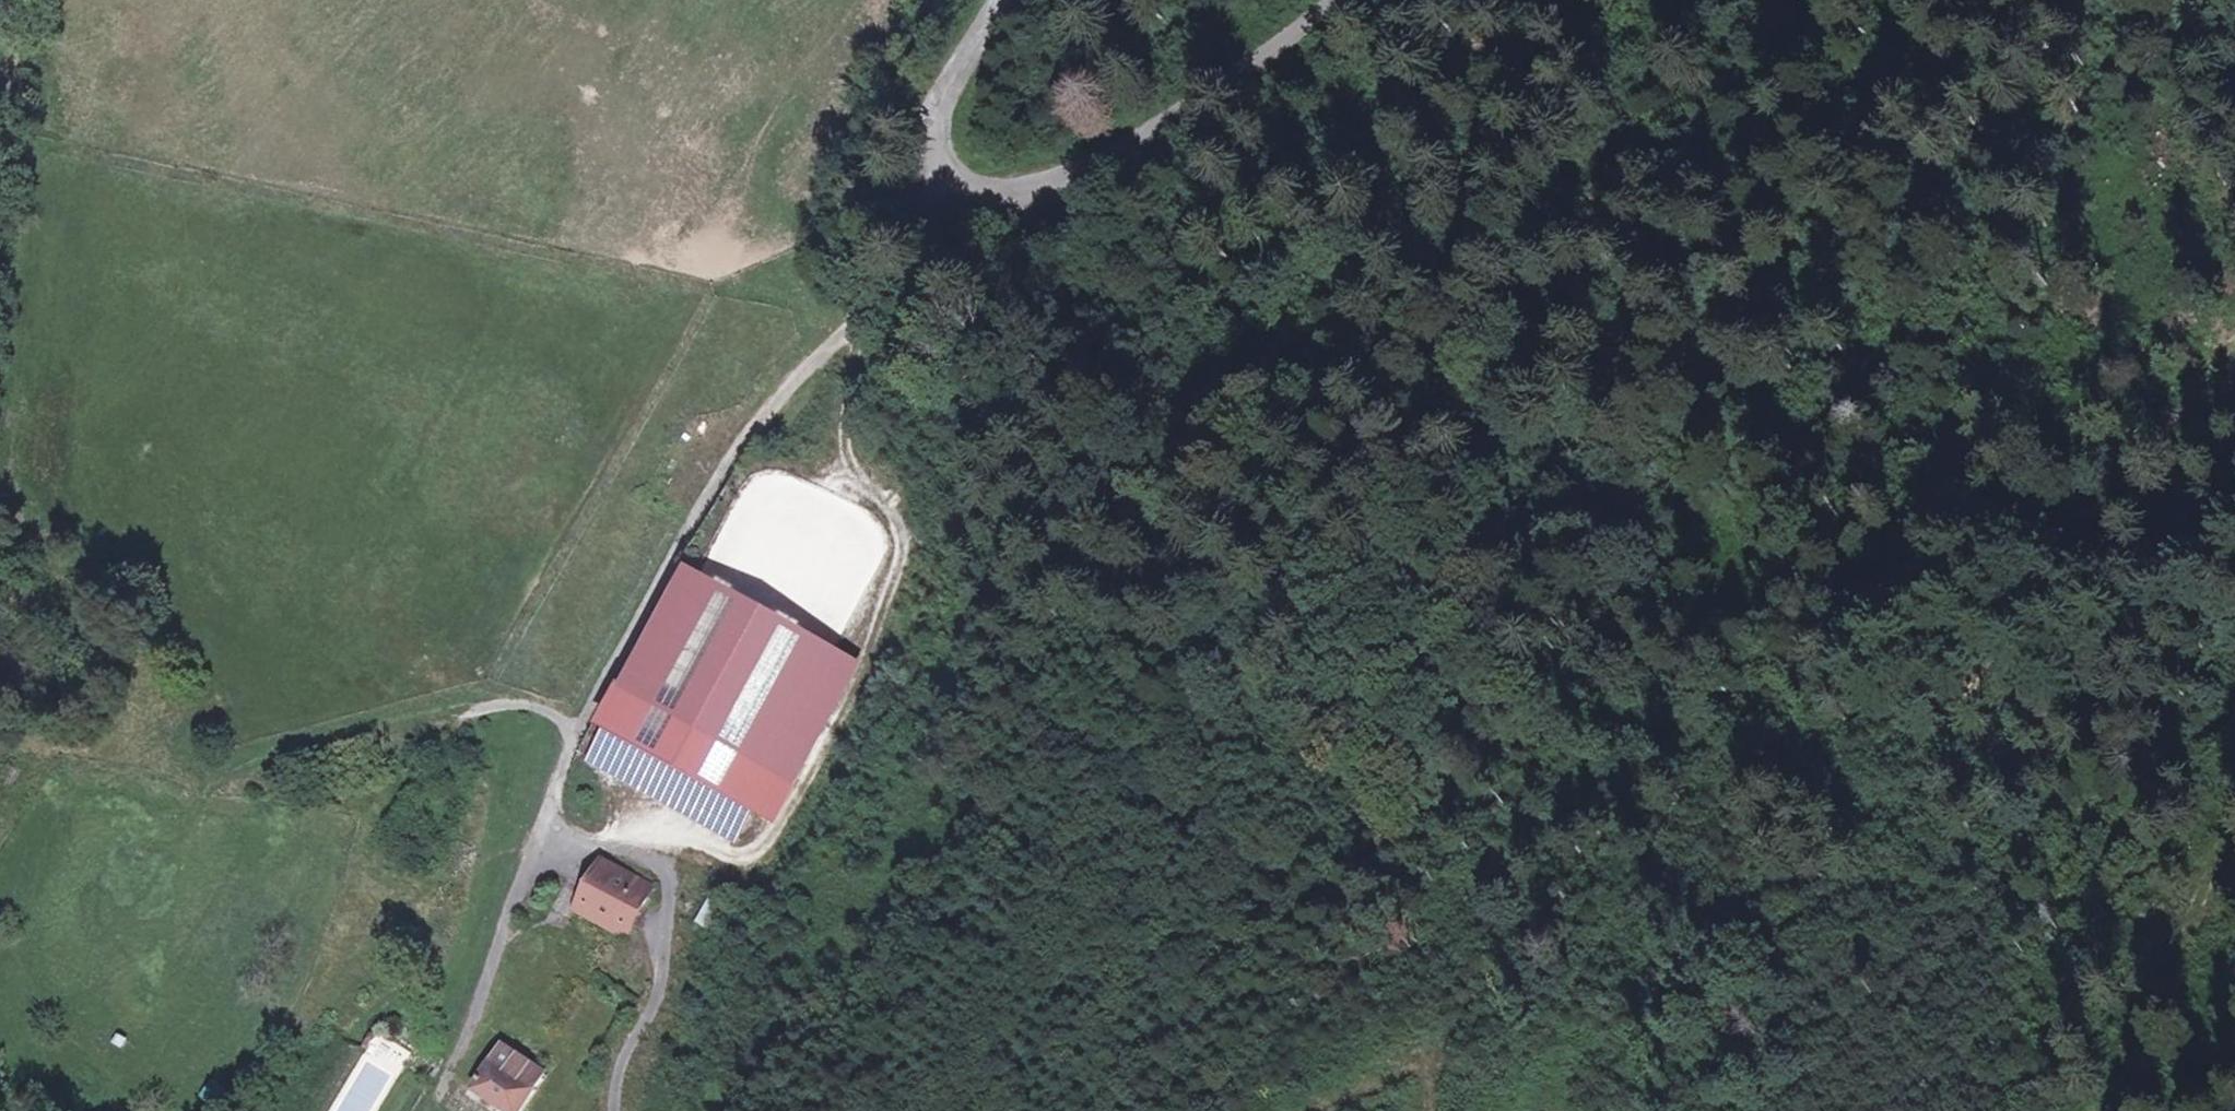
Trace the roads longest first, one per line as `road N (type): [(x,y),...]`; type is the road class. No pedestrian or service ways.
road 1 (unclassified): [(1008,0),(953,86),(944,139),(961,181),(1020,195),(1056,189),(1156,140),(1362,0)]
road 2 (track): [(572,744),(543,712),(485,704),(253,760),(175,764),(0,747)]
road 3 (unclassified): [(614,1110),(622,1059),(662,968)]

